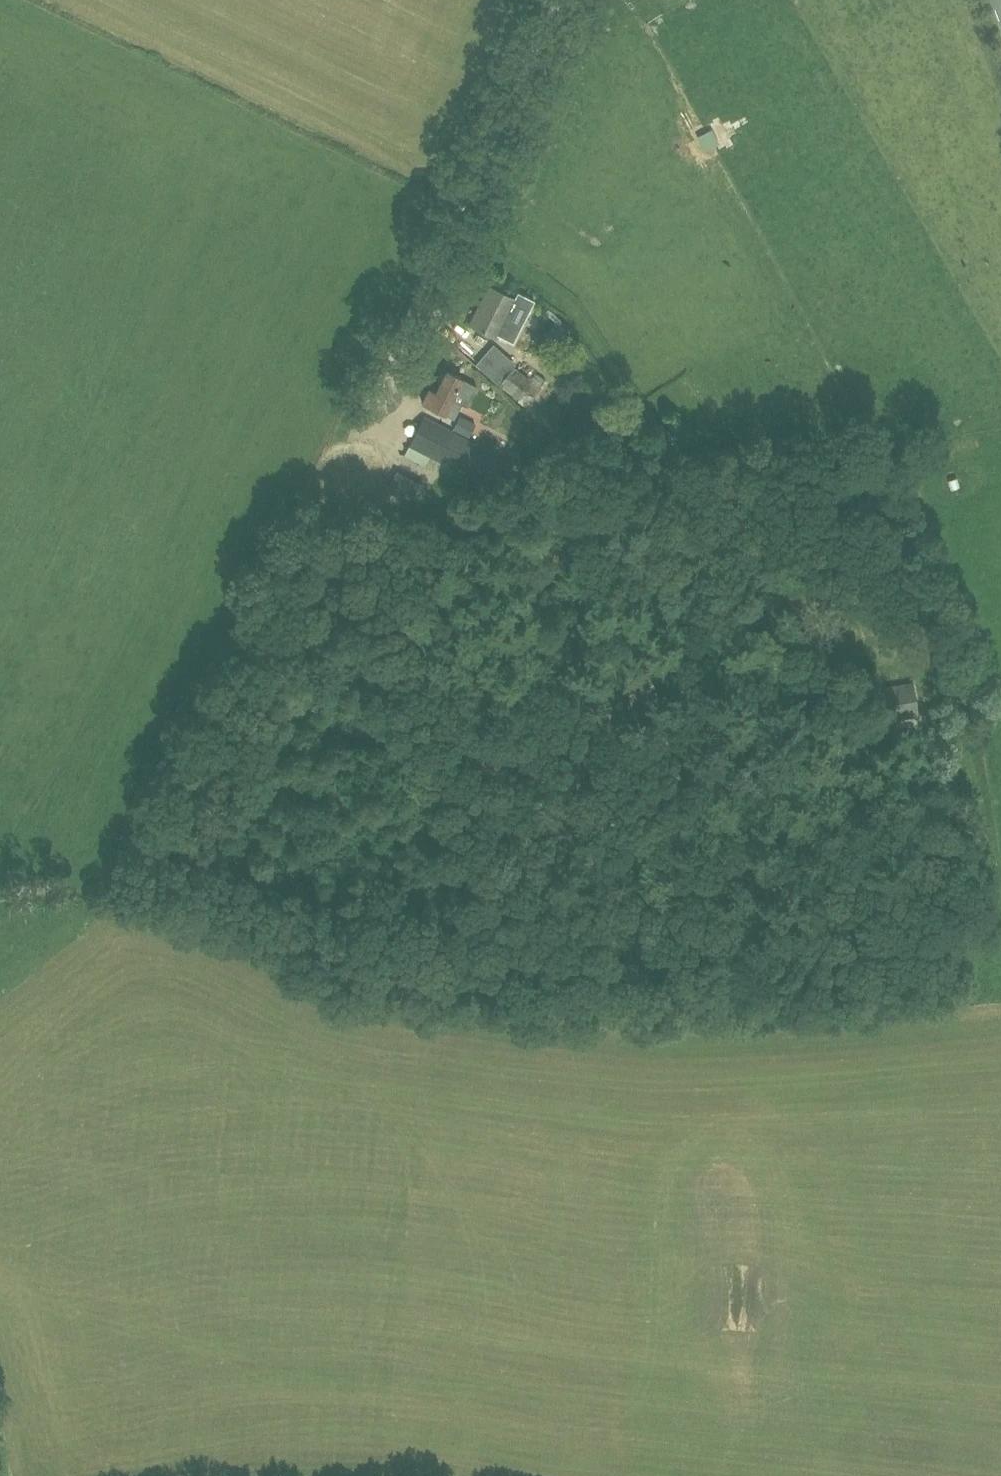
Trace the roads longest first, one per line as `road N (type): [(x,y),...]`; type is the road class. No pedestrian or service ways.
road 1 (unclassified): [(560,0),(358,442)]

